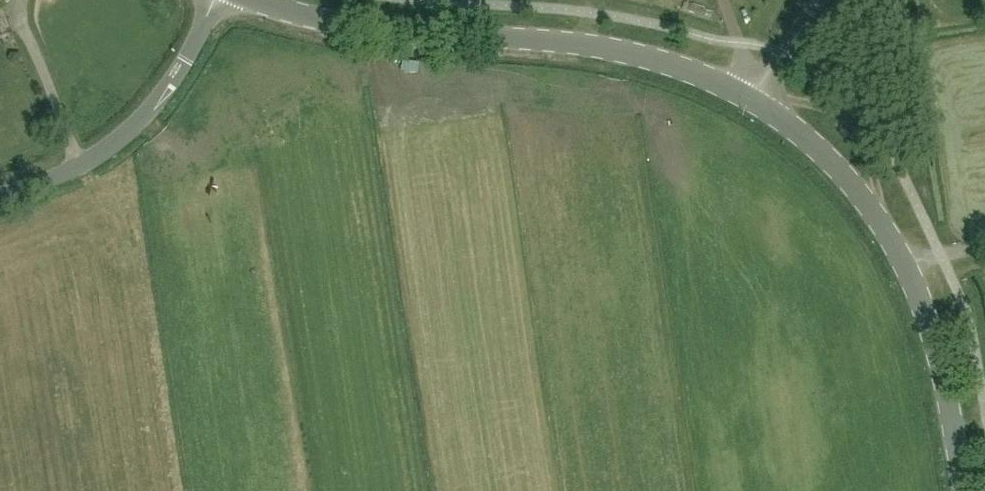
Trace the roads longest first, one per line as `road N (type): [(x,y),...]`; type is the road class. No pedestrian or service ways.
road 1 (tertiary): [(756,98),(695,68),(619,51),(357,27),(257,0)]
road 2 (tertiary): [(965,490),(950,399),(917,297),(878,220),(827,157),(756,98)]
road 3 (unclassified): [(0,200),(94,165),(186,57),(217,0)]

